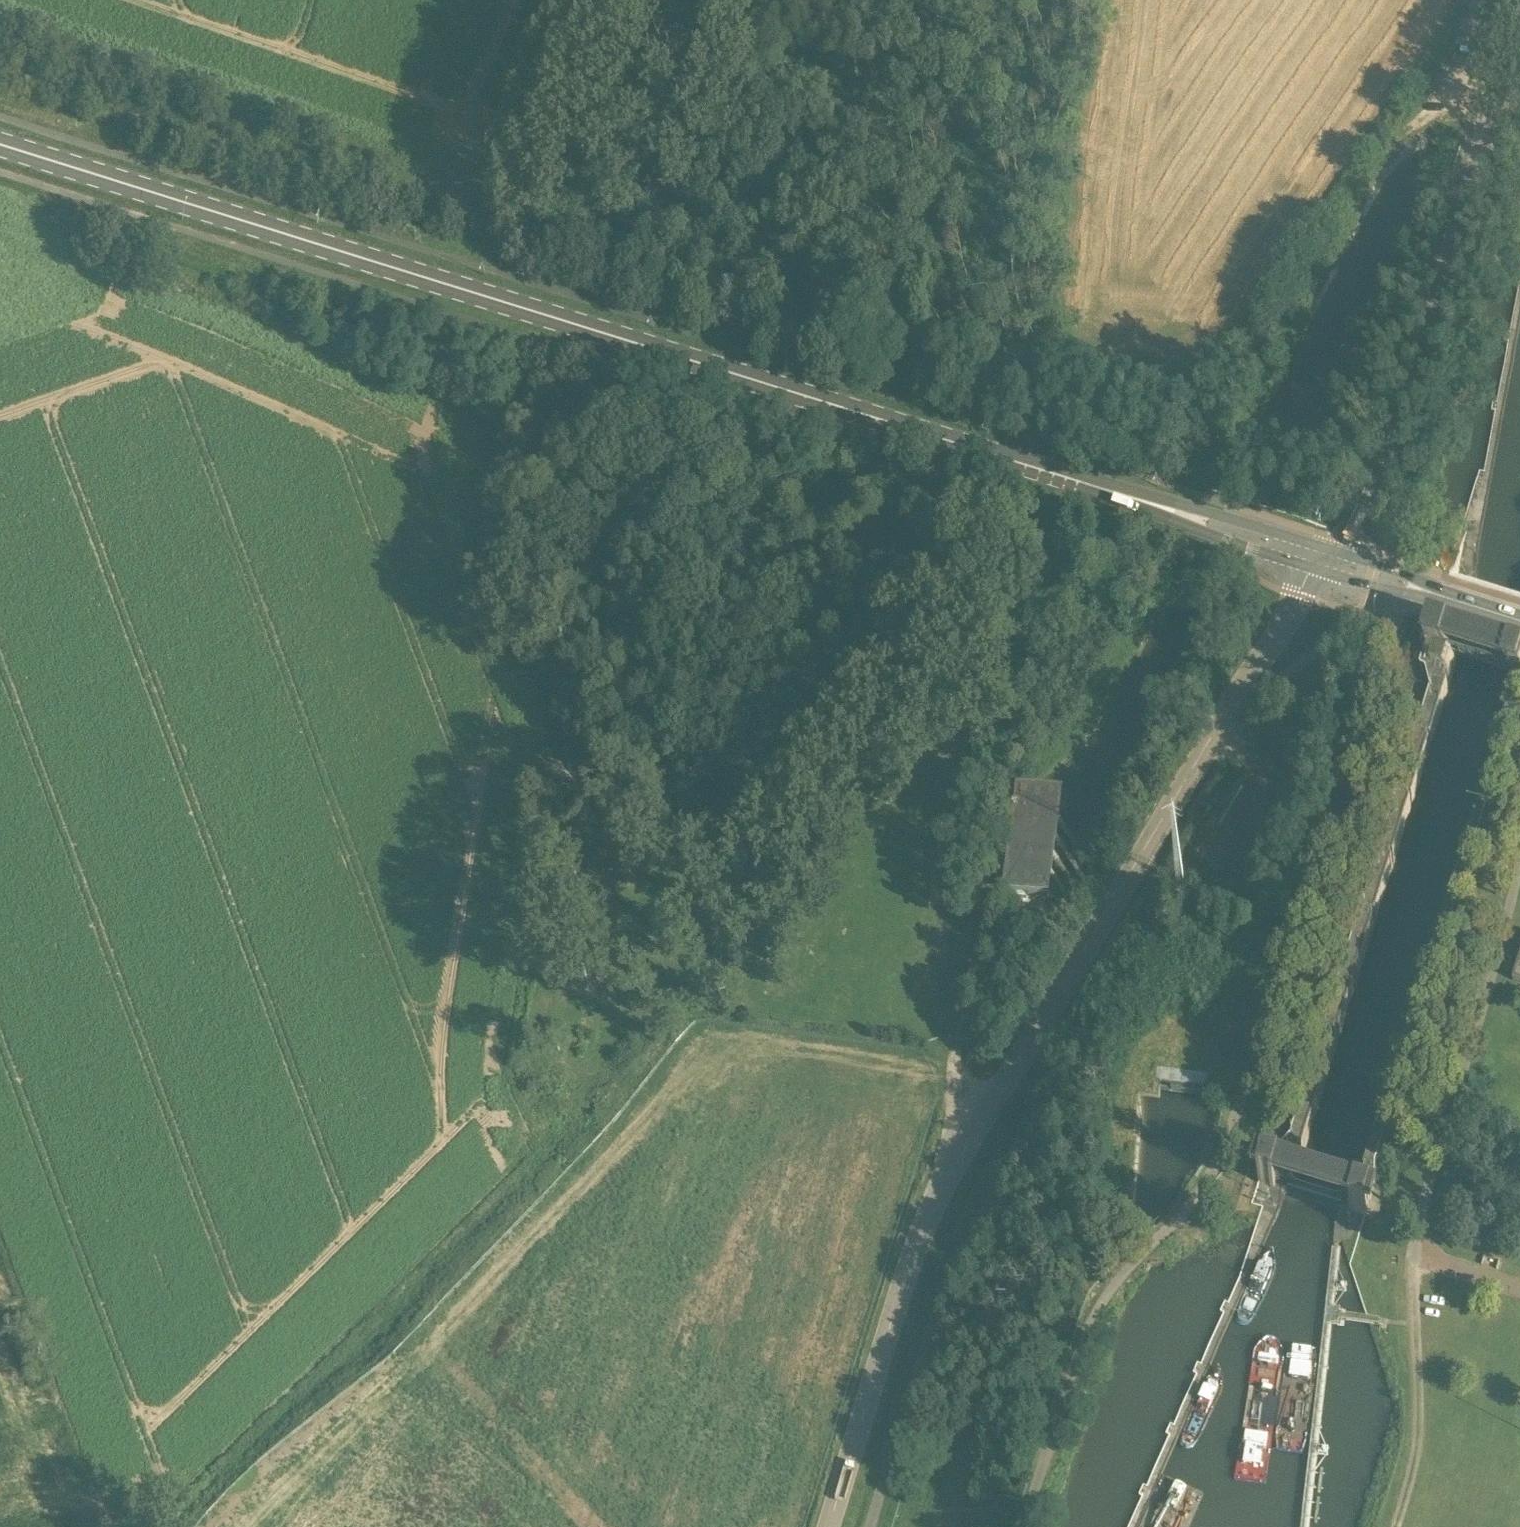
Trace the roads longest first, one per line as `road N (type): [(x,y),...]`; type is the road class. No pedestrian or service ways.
road 1 (tertiary): [(1323,560),(0,149)]
road 2 (tertiary): [(830,1526),(907,1291),(968,1149),(1040,1015),(1323,560)]
road 3 (track): [(1519,871),(1419,1218),(1412,1268),(1418,1451),(1394,1526)]
road 4 (unclassified): [(1323,560),(1368,502),(1454,231)]
road 5 (residential): [(1454,231),(1502,0)]
road 6 (tertiary): [(1519,621),(1323,560)]

